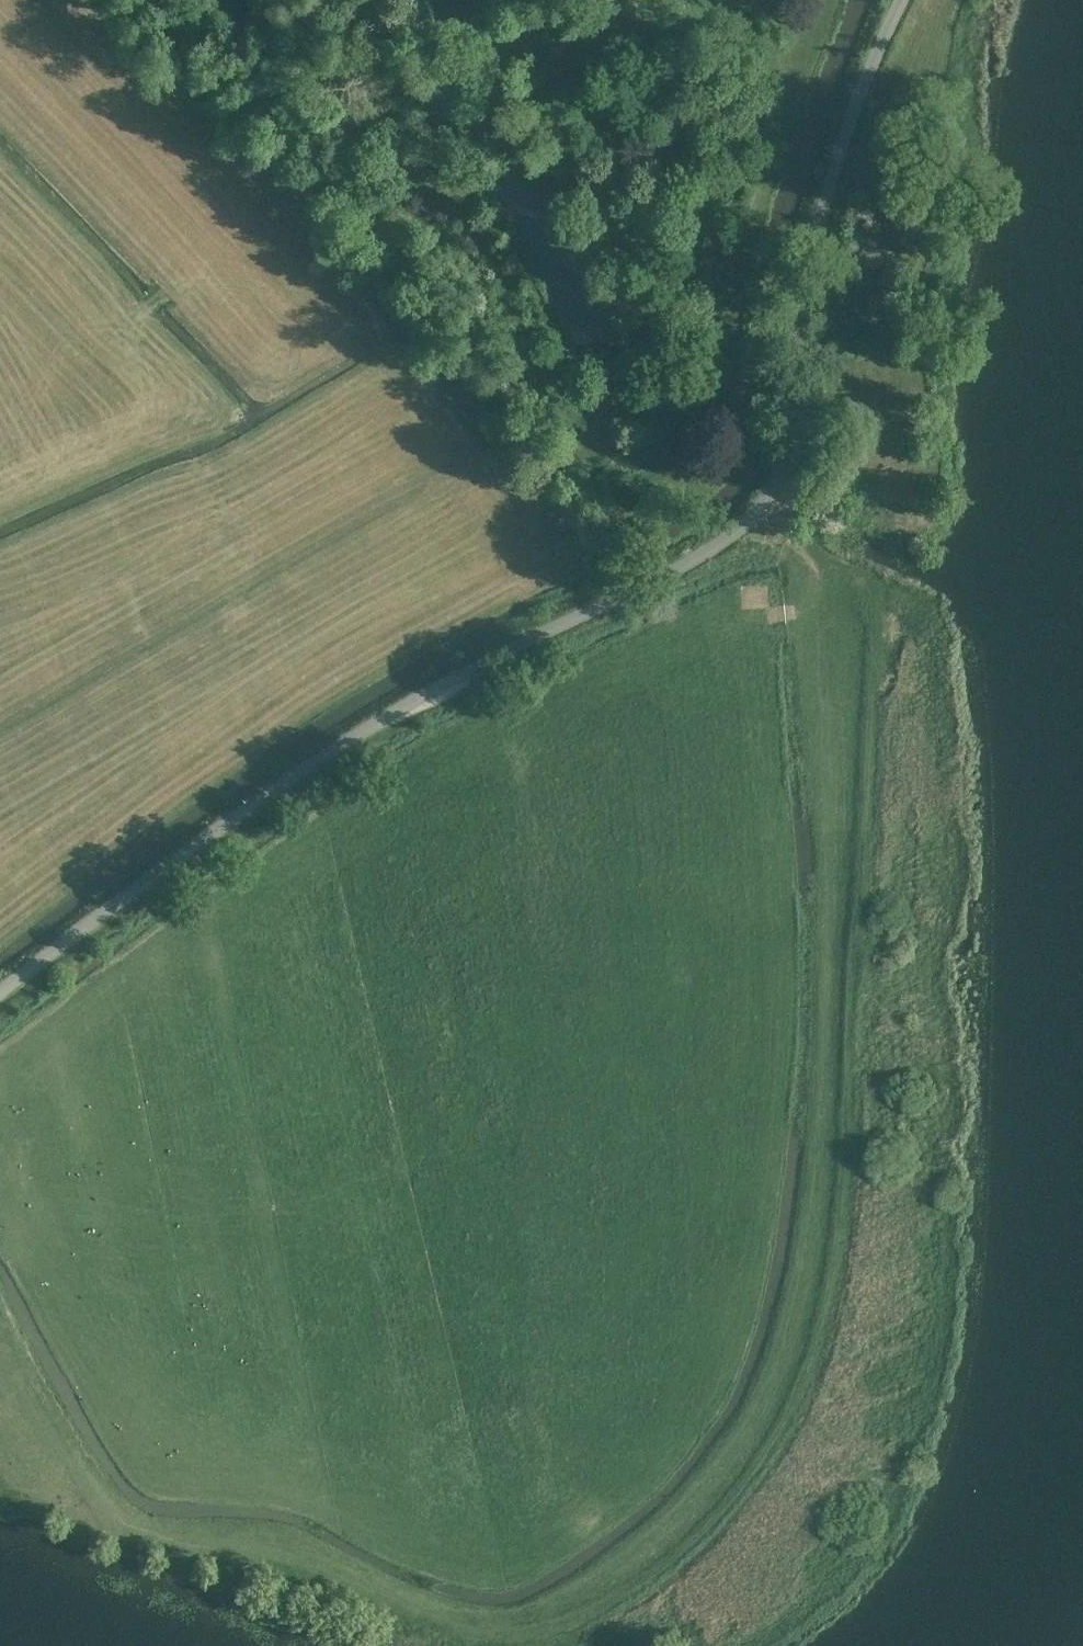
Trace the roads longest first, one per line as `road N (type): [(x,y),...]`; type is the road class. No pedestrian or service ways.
road 1 (unclassified): [(0,993),(332,751),(515,647),(693,561),(763,504),(787,443),(828,196),(902,0)]
road 2 (track): [(836,1073),(810,1328),(695,1527),(555,1626),(461,1633),(283,1549),(114,1519),(0,1334)]
road 3 (track): [(836,1073),(861,624),(793,528),(763,504)]

